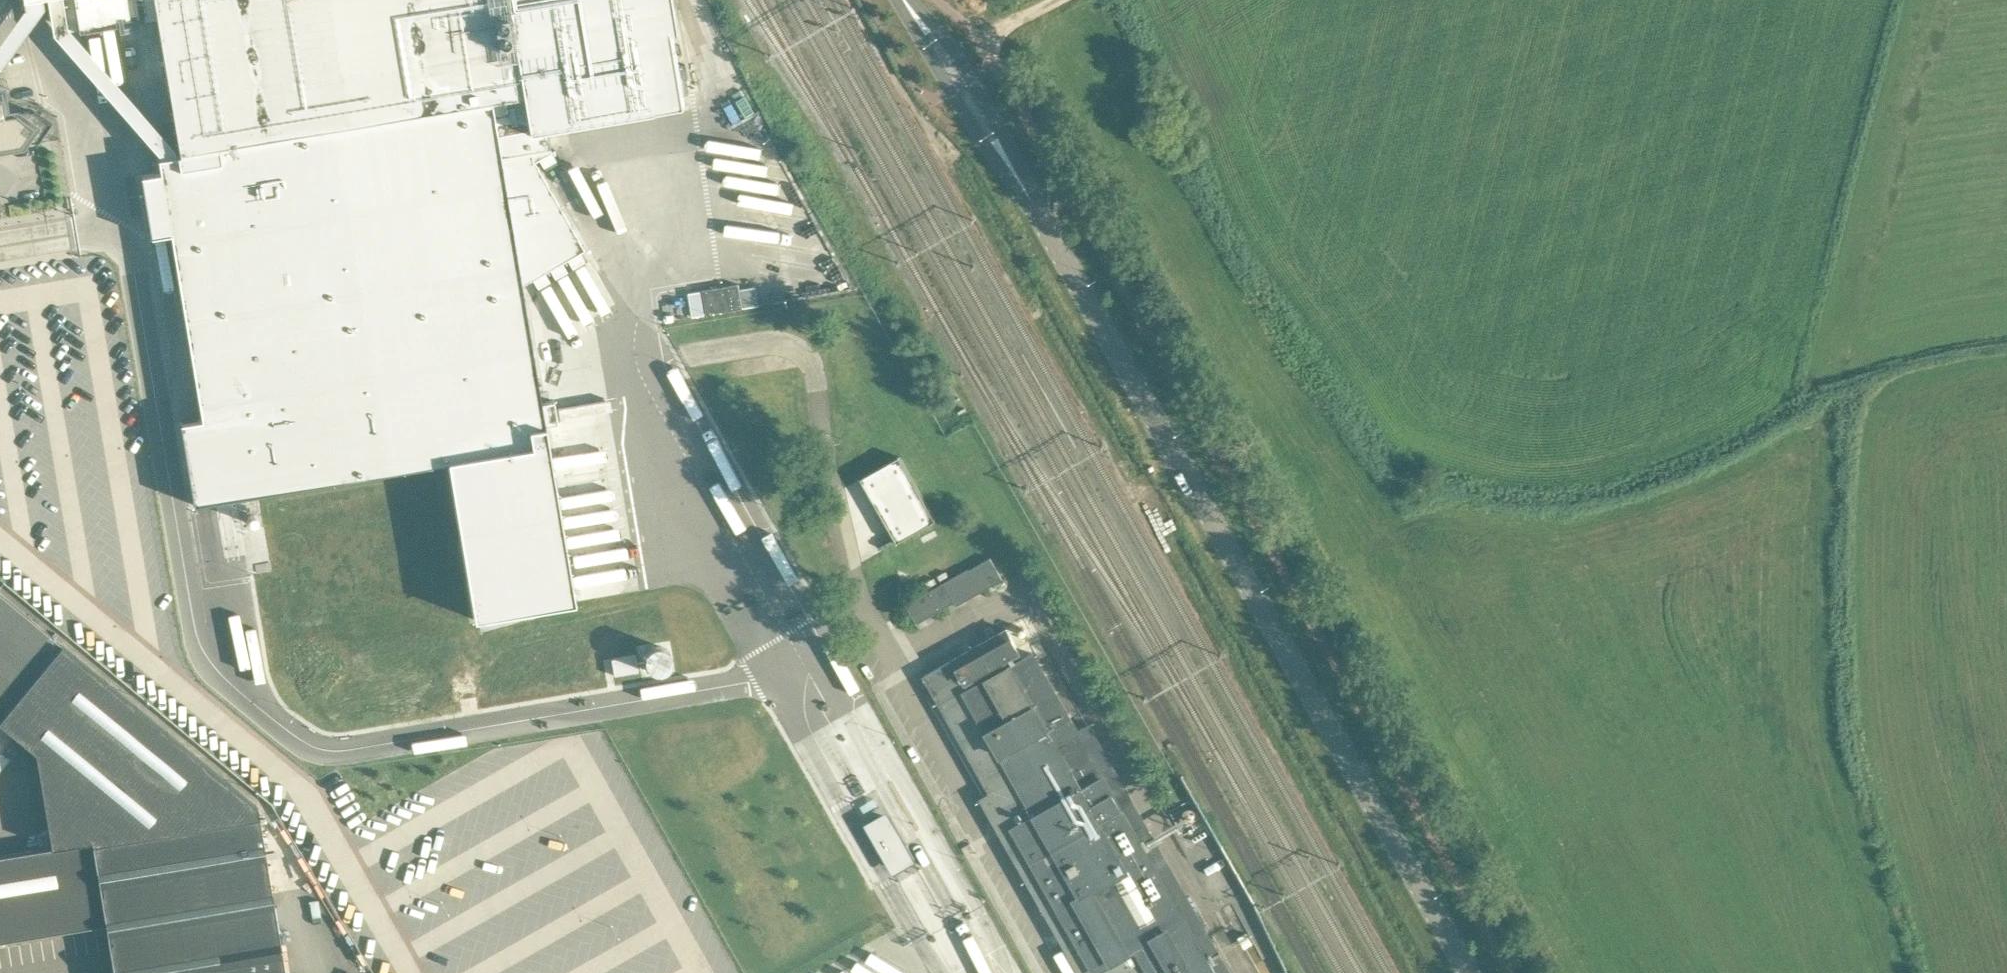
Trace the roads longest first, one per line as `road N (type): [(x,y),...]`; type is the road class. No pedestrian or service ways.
road 1 (tertiary): [(1469,972),(1049,232),(906,0)]

